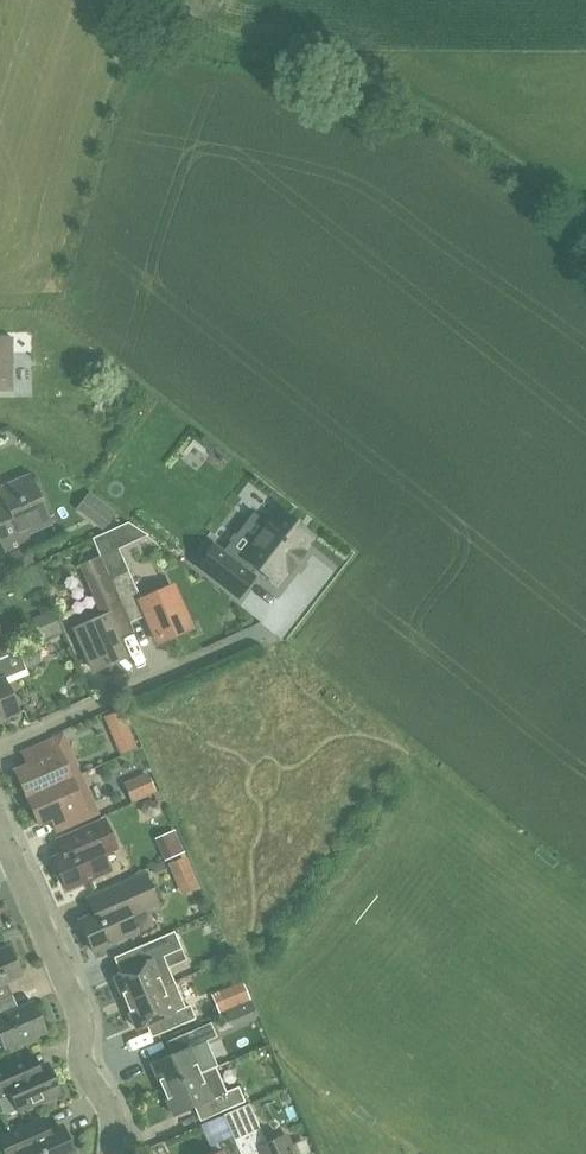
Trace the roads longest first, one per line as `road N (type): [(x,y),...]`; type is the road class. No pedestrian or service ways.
road 1 (residential): [(109,1153),(112,1114),(81,1068),(75,1008),(0,834)]
road 2 (residential): [(0,747),(260,631)]

